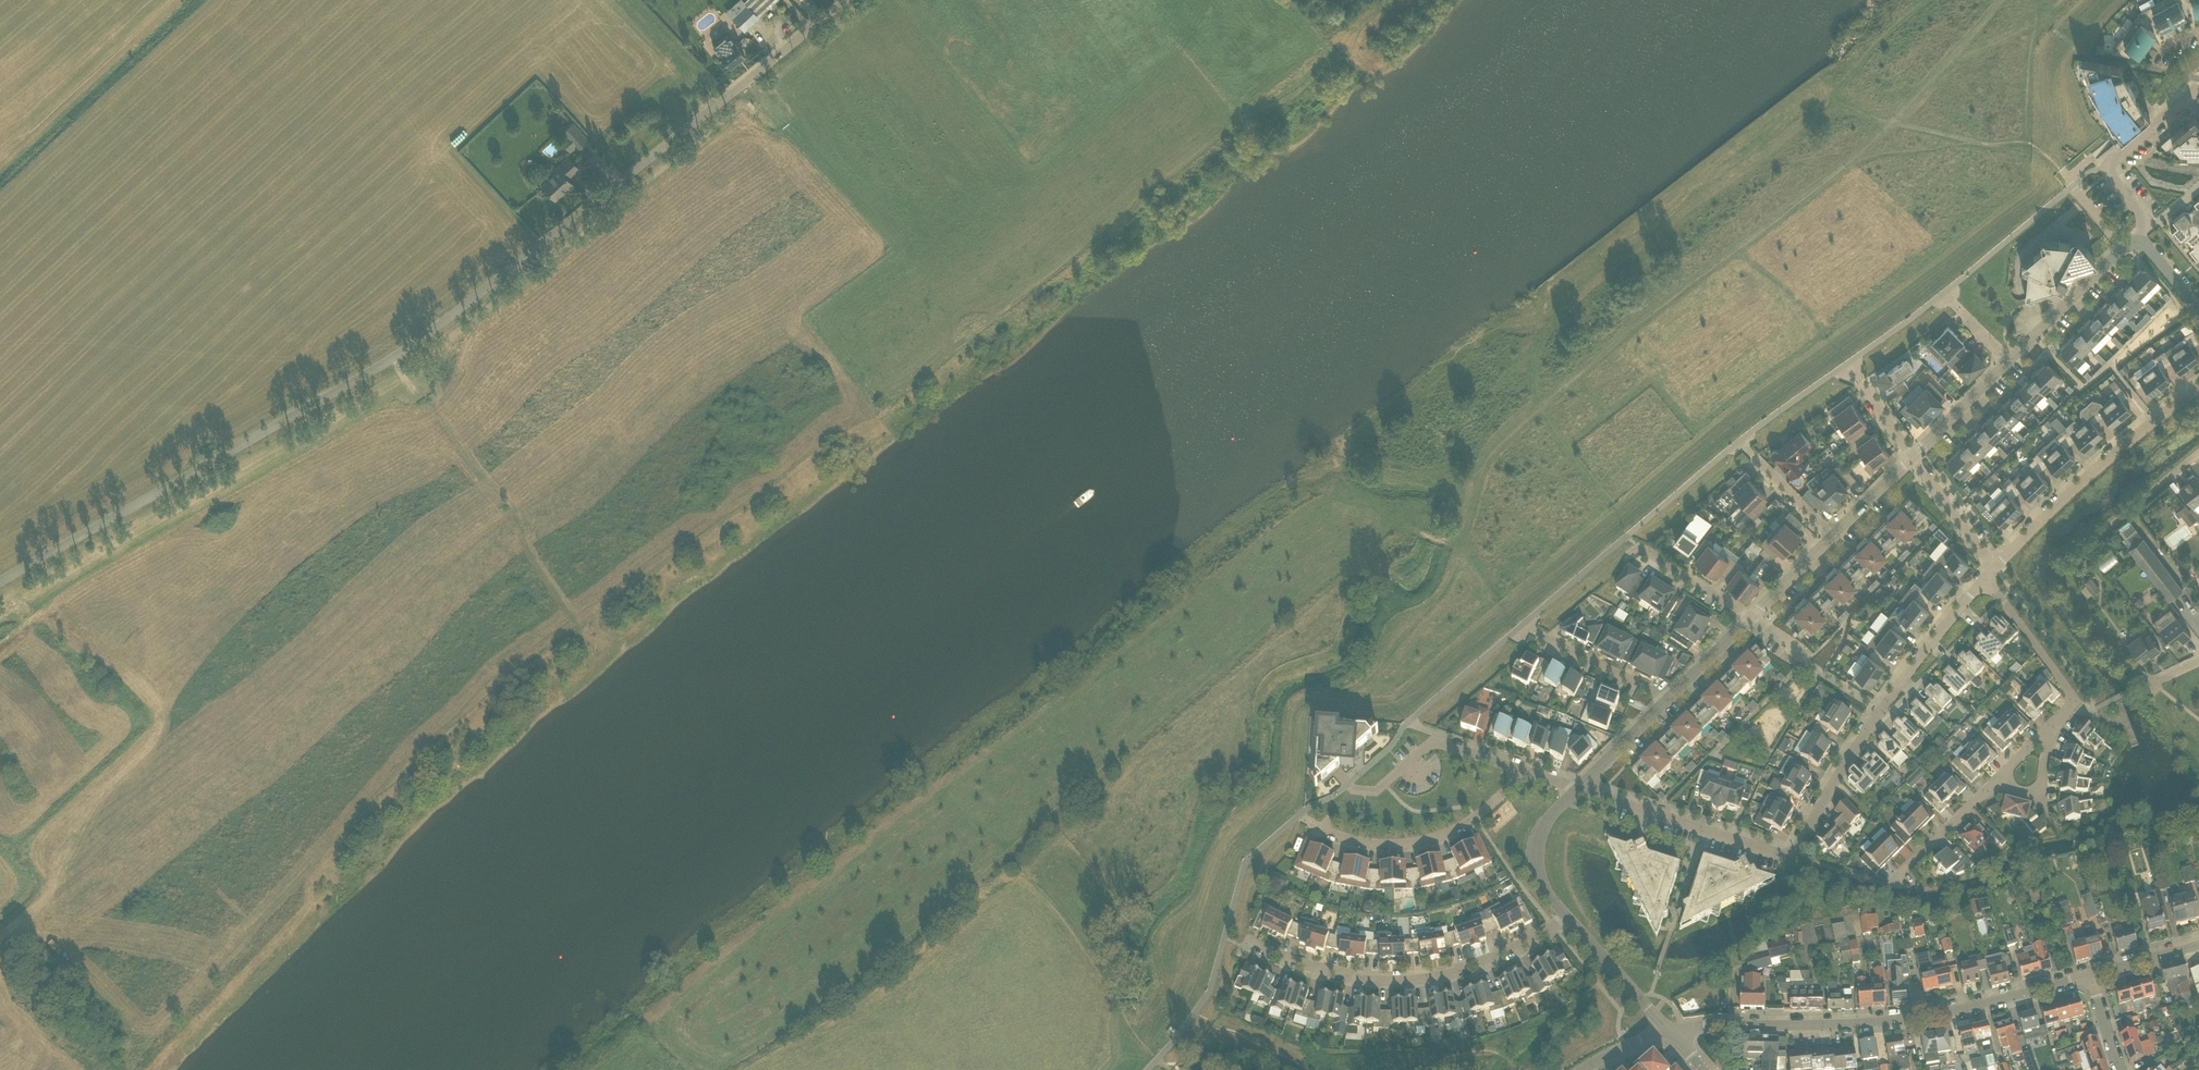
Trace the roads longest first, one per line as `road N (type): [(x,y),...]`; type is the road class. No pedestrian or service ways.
road 1 (unclassified): [(0,582),(392,360),(846,0)]
road 2 (track): [(1099,956),(1181,881),(1204,806),(1257,764),(1265,687),(1329,656),(1371,573),(1404,567),(1424,543)]
road 3 (residential): [(1577,789),(1793,854),(1879,710),(1985,578)]
road 4 (residential): [(1669,1031),(1923,1018),(2089,976)]
road 5 (residential): [(1899,885),(2072,705),(1985,578)]
road 6 (residential): [(1251,944),(1348,980),(1406,982),(1474,968),(1568,917)]
road 7 (residential): [(1993,568),(2108,458),(2198,388)]
road 8 (residential): [(1298,817),(1336,836),(1409,844),(1477,817),(1522,772)]
road 9 (residential): [(2009,360),(2139,237)]
road 10 (unclassified): [(2076,556),(2198,452)]
road 11 (residential): [(1568,917),(1542,888),(1536,863),(1547,819),(1577,789)]
road 12 (residential): [(1669,1031),(1568,917)]
road 13 (residential): [(1993,568),(1913,455)]
road 14 (residential): [(1913,455),(2009,360)]
road 15 (residential): [(1668,699),(1550,640)]
road 16 (residential): [(1577,789),(1668,699)]
road 17 (residential): [(1751,617),(1644,549)]
road 18 (residential): [(2105,167),(2198,87)]

